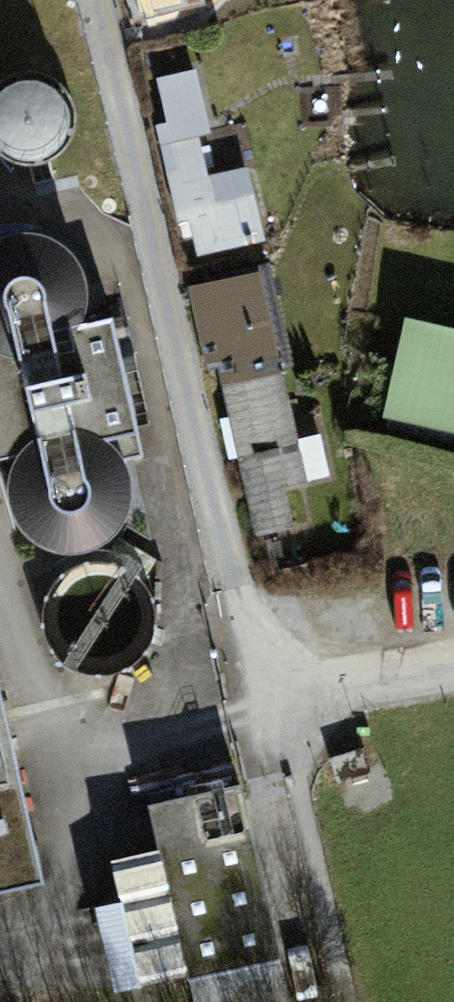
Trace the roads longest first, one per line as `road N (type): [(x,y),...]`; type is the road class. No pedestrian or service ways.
road 1 (track): [(276,704),(453,669)]

